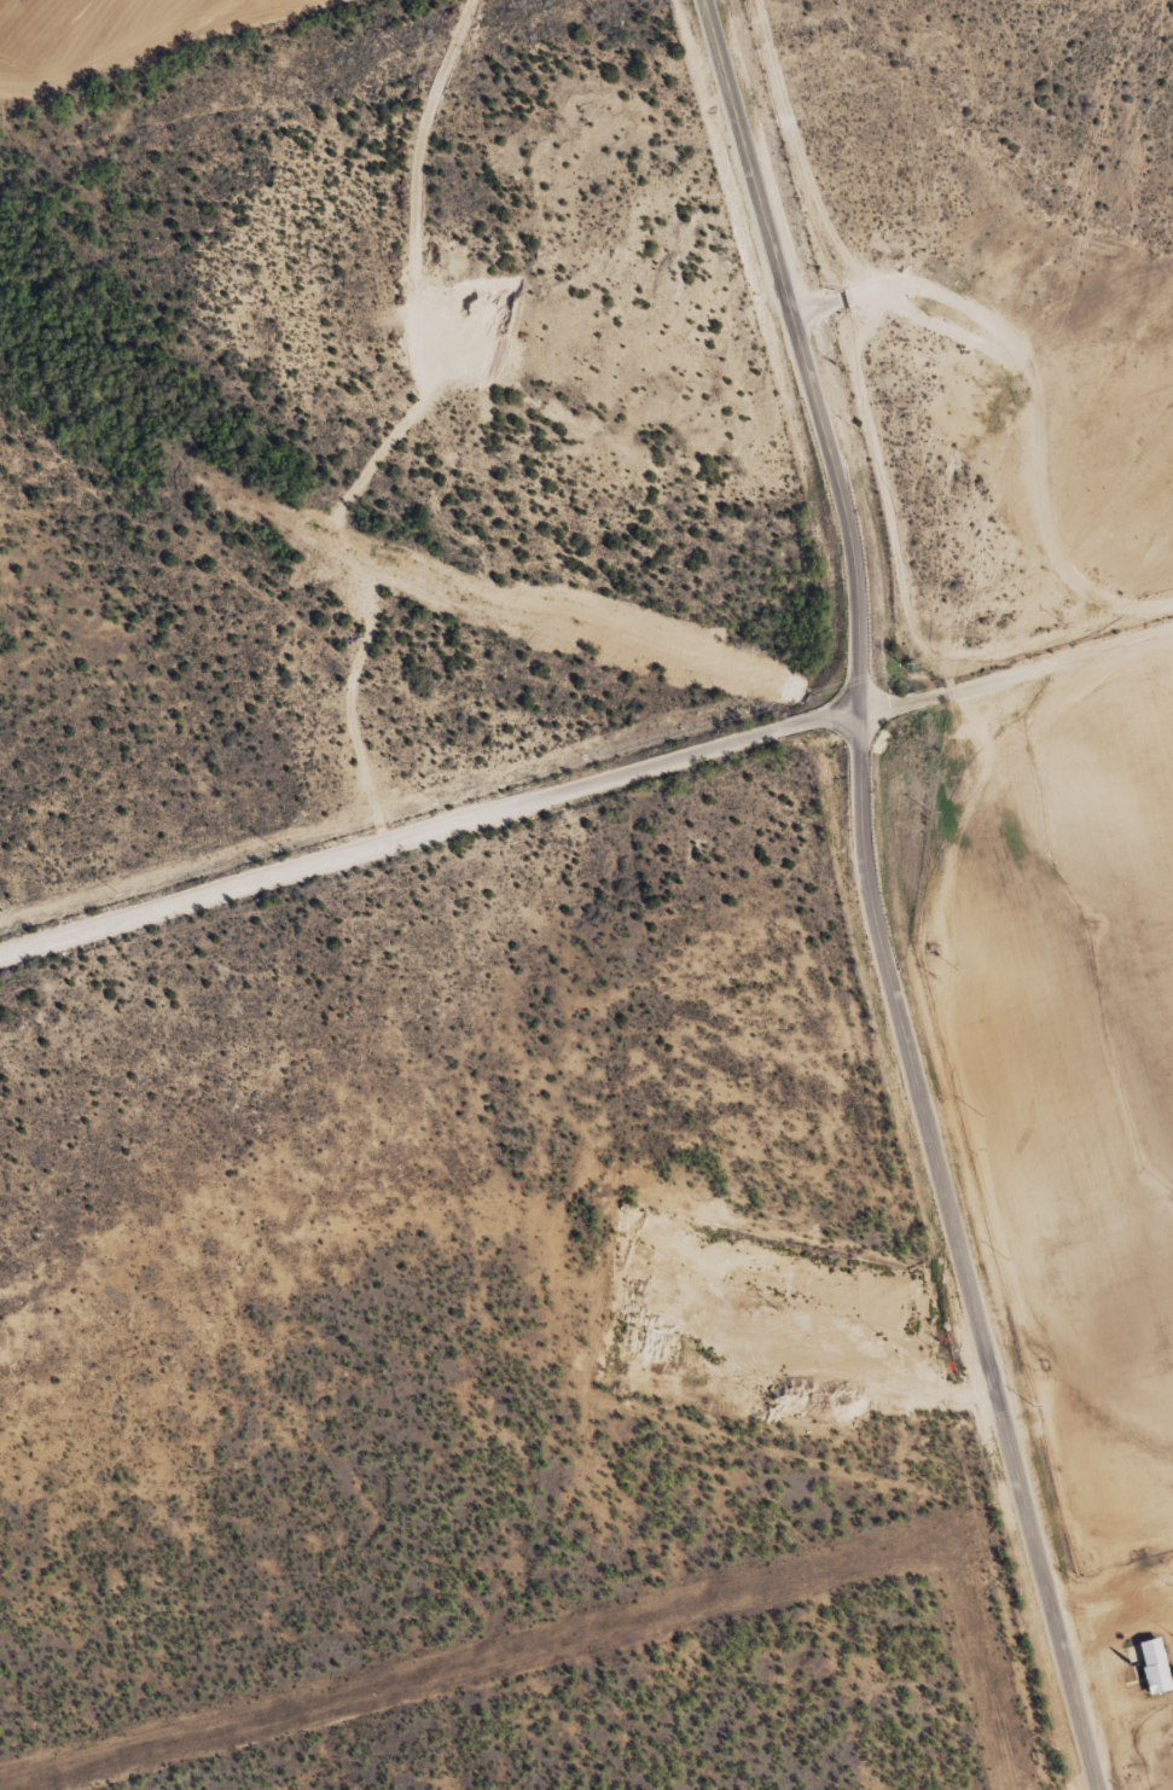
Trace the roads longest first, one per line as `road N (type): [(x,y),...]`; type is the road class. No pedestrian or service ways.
road 1 (secondary): [(704,0),(844,533),(870,893),(1098,1789)]
road 2 (residential): [(0,964),(858,710)]

